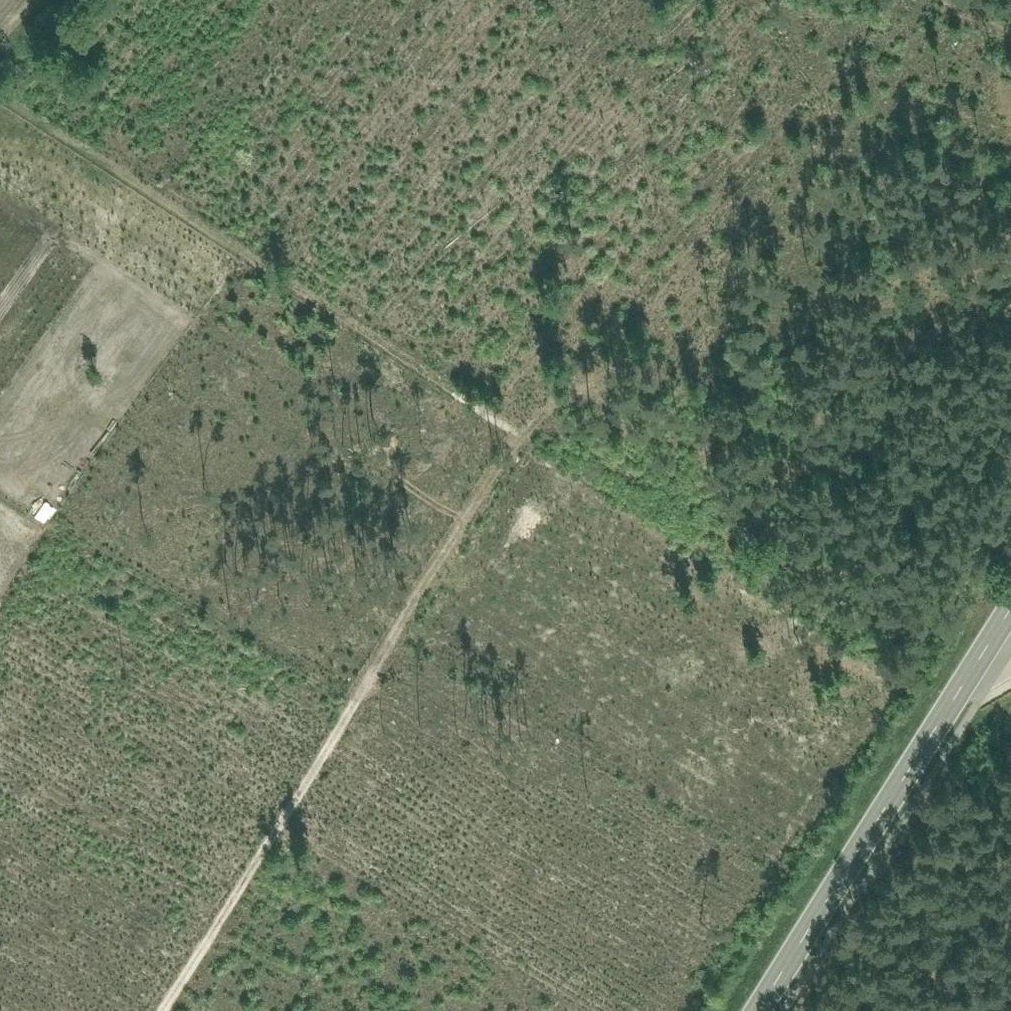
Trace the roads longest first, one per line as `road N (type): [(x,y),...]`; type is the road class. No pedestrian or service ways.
road 1 (track): [(161,1010),(510,453)]
road 2 (secondary): [(758,1010),(1010,608)]

